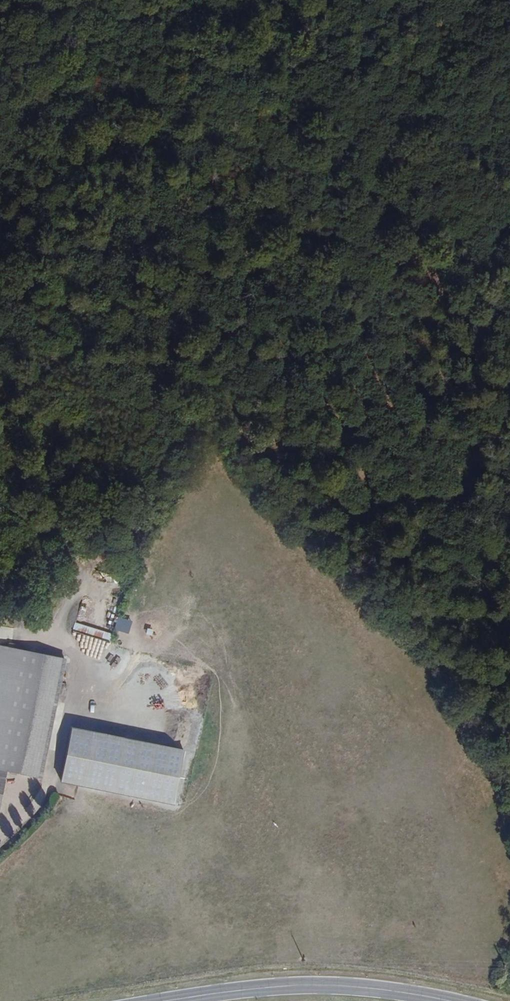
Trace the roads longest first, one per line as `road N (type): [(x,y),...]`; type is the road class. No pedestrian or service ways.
road 1 (track): [(0,385),(32,384),(196,268),(251,248),(269,230),(373,249),(400,263),(509,614)]
road 2 (secondary): [(449,1000),(368,987),(286,985),(175,1000)]
road 3 (track): [(269,230),(231,175),(274,36),(272,0)]

